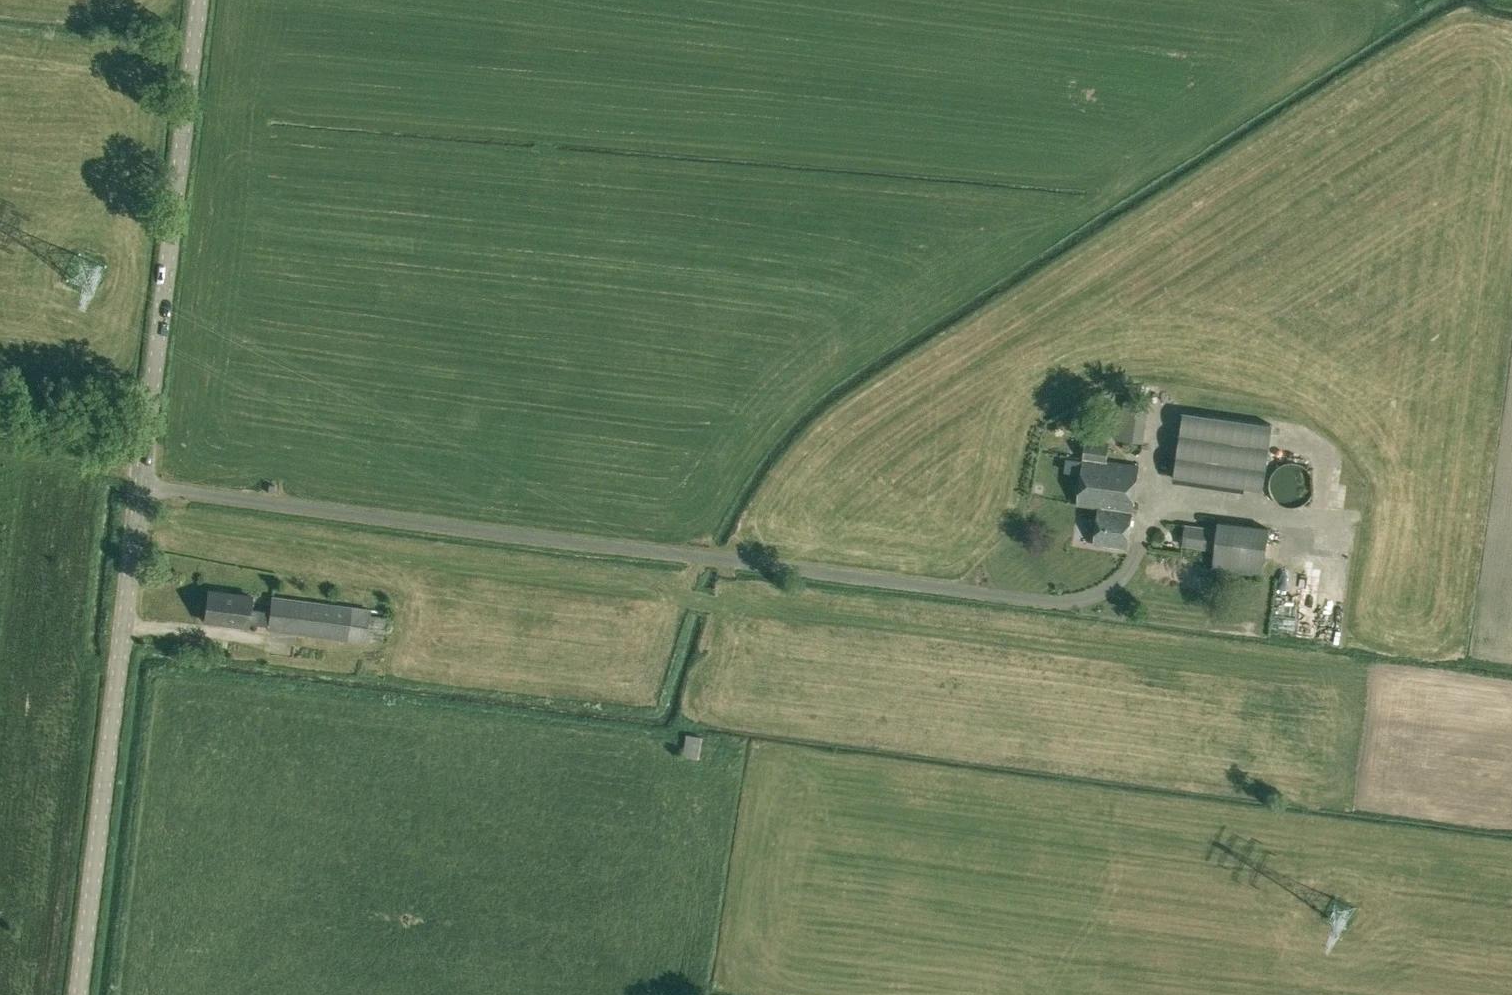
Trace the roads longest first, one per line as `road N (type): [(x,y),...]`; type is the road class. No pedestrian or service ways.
road 1 (unclassified): [(79,994),(200,0)]

